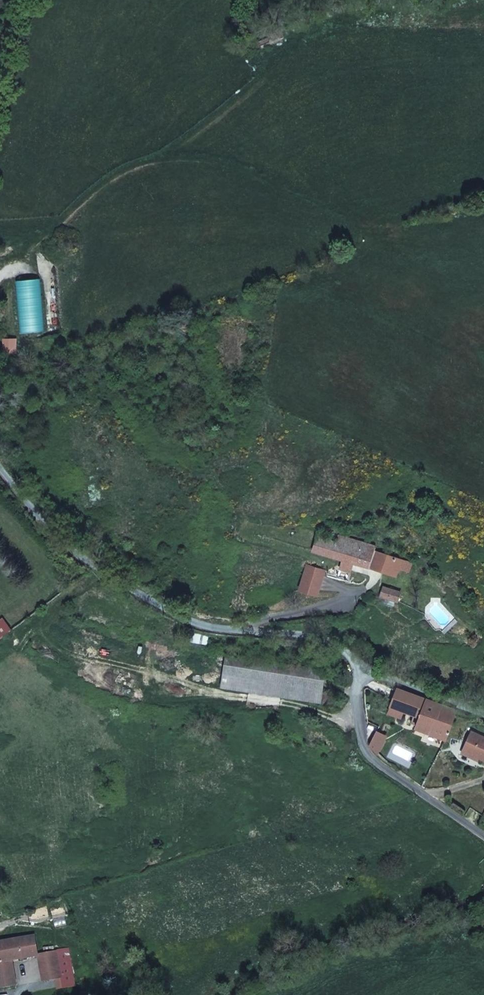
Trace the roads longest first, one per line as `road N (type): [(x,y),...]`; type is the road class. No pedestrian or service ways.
road 1 (residential): [(365,675),(328,643),(209,627),(162,609),(83,559),(0,471)]
road 2 (residential): [(483,904),(284,964),(239,994)]
road 3 (residential): [(365,675),(356,689),(366,758),(483,837)]
road 4 (residential): [(483,713),(365,675)]

